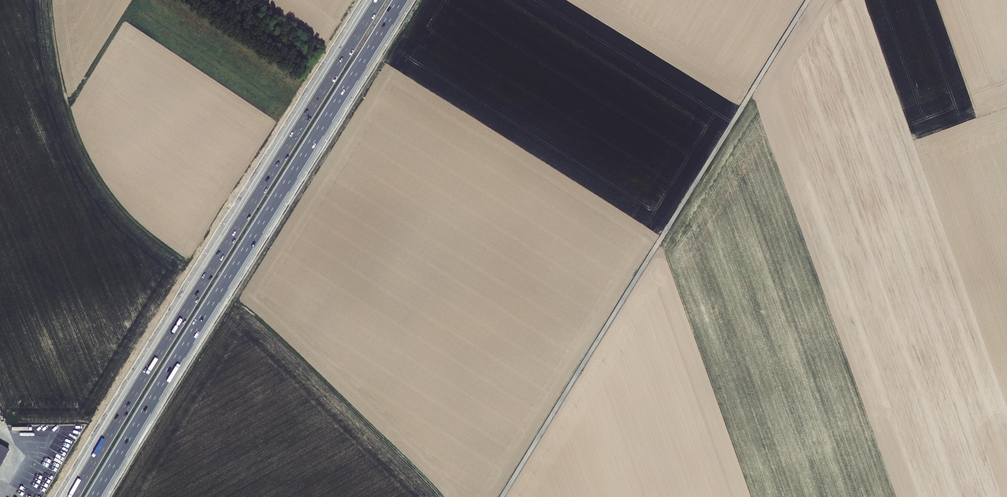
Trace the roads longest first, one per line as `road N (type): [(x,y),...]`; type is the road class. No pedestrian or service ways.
road 1 (motorway): [(93,496),(400,0)]
road 2 (motorway): [(380,0),(73,496)]
road 3 (track): [(808,0),(502,496)]
road 4 (track): [(243,306),(441,496)]
road 5 (track): [(51,0),(69,104),(132,0)]

